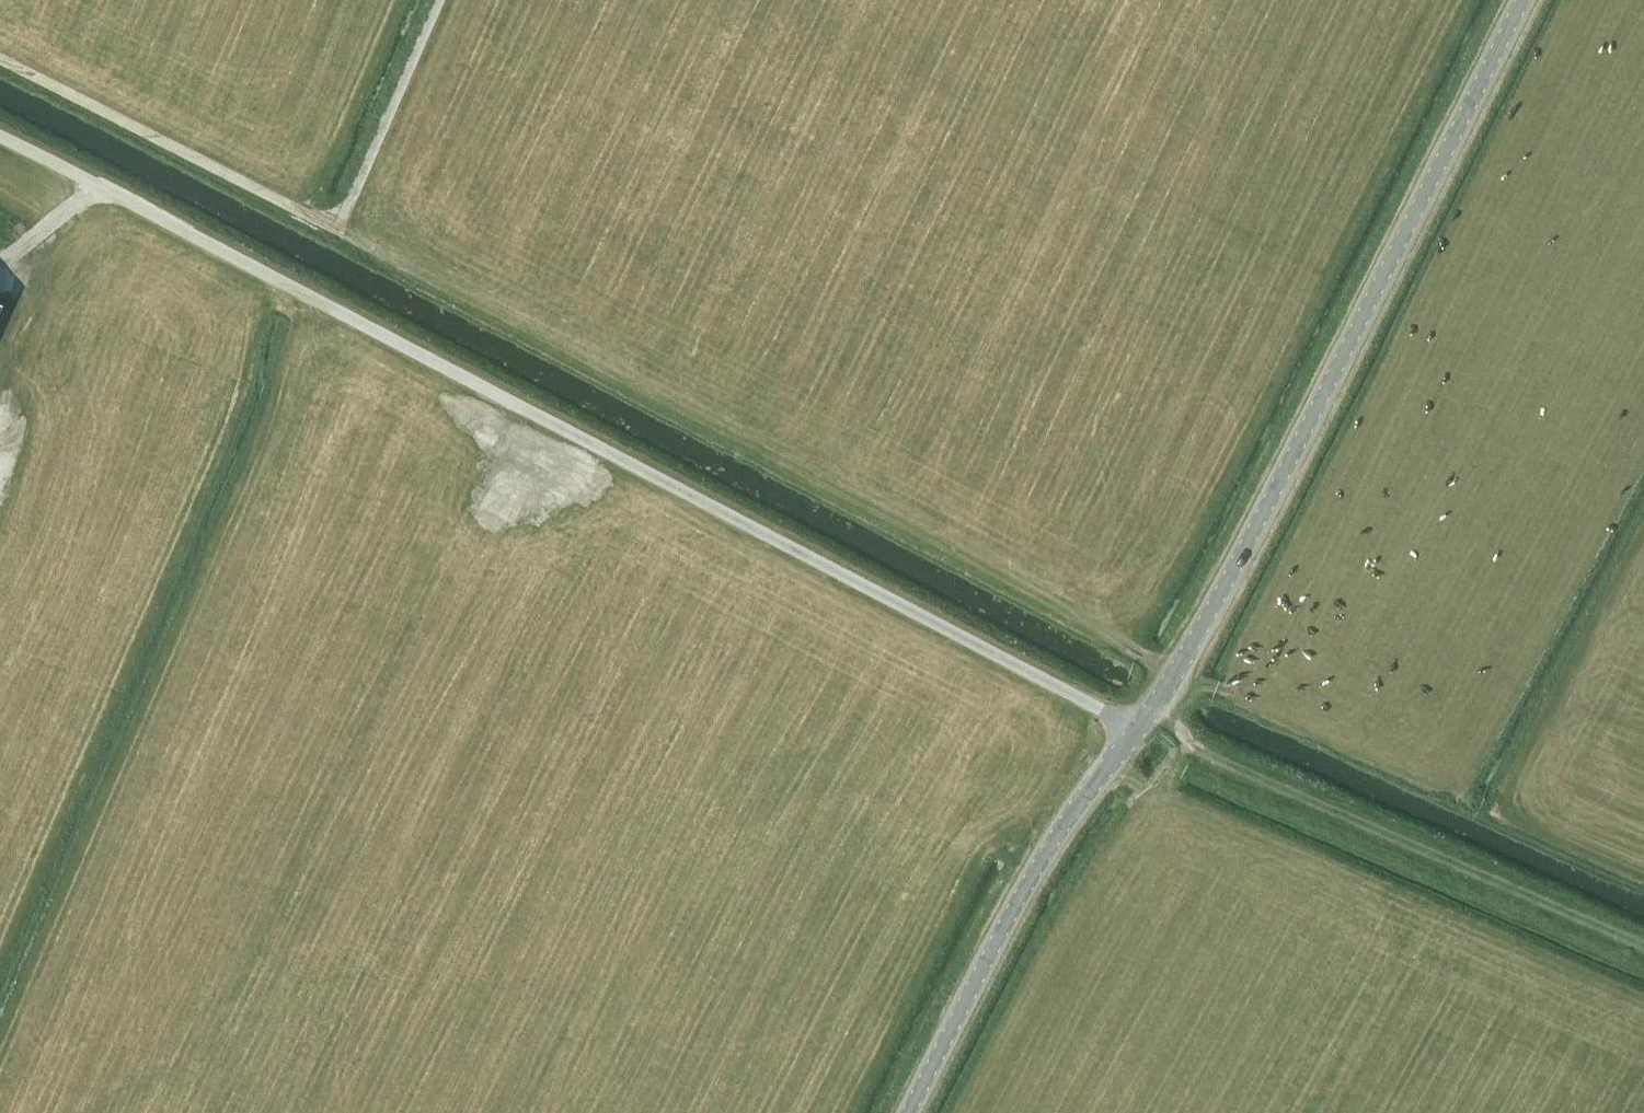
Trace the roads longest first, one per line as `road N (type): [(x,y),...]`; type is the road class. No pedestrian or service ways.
road 1 (tertiary): [(905,1112),(1001,926),(1219,597),(1524,0)]
road 2 (track): [(439,0),(334,227),(0,60)]

